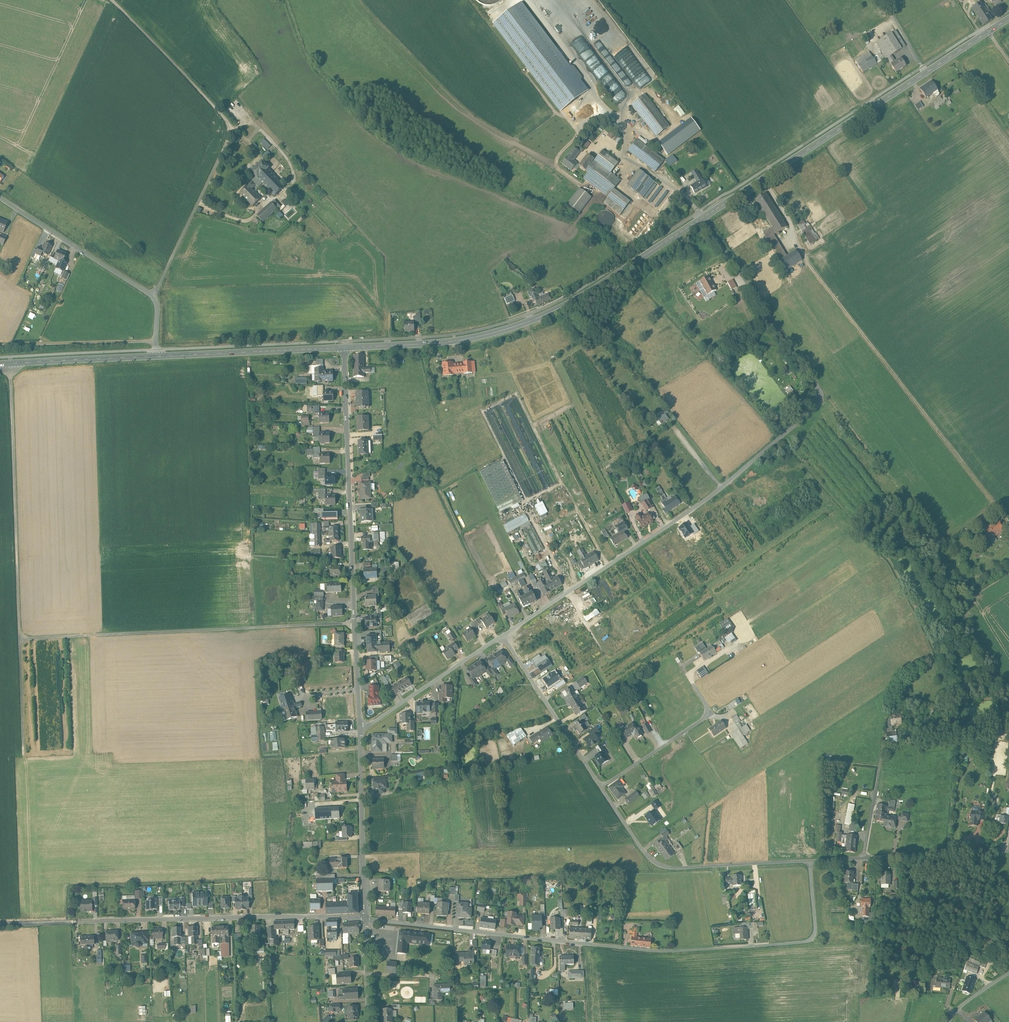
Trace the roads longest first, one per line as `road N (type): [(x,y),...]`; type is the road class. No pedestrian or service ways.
road 1 (track): [(355,623),(20,638),(10,356)]
road 2 (residential): [(702,218),(814,382),(817,402),(701,502),(501,635)]
road 3 (residential): [(809,861),(815,930),(803,942),(658,951),(365,918)]
road 4 (track): [(1008,523),(809,266),(764,178)]
road 5 (secondary): [(342,348),(462,340),(540,317),(702,218)]
road 6 (residential): [(342,348),(361,731)]
road 7 (unclassified): [(153,296),(229,127),(113,0)]
road 8 (residential): [(365,918),(66,920)]
road 9 (secondary): [(702,218),(925,73)]
road 10 (unclassified): [(601,786),(637,841),(668,866),(809,861)]
road 11 (secondary): [(155,356),(342,348)]
road 12 (residential): [(361,731),(365,918)]
road 13 (unclassified): [(0,195),(153,296)]
road 14 (unclassified): [(501,635),(601,786)]
road 15 (residential): [(501,635),(361,731)]
road 16 (residential): [(601,786),(702,719),(708,708),(693,682)]
road 17 (track): [(0,342),(157,339)]
road 18 (secondary): [(0,363),(155,356)]
road 19 (unclassified): [(864,858),(1008,852)]

